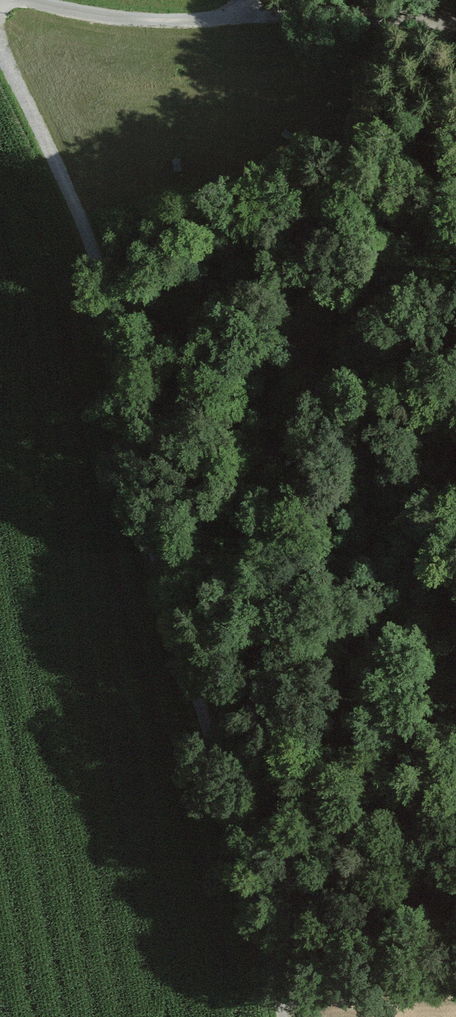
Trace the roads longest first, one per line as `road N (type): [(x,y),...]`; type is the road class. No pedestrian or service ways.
road 1 (track): [(0,63),(89,247),(280,1016)]
road 2 (residential): [(13,0),(148,20),(243,12)]
road 3 (track): [(242,0),(243,12),(455,13)]
road 4 (track): [(278,1008),(455,988)]

